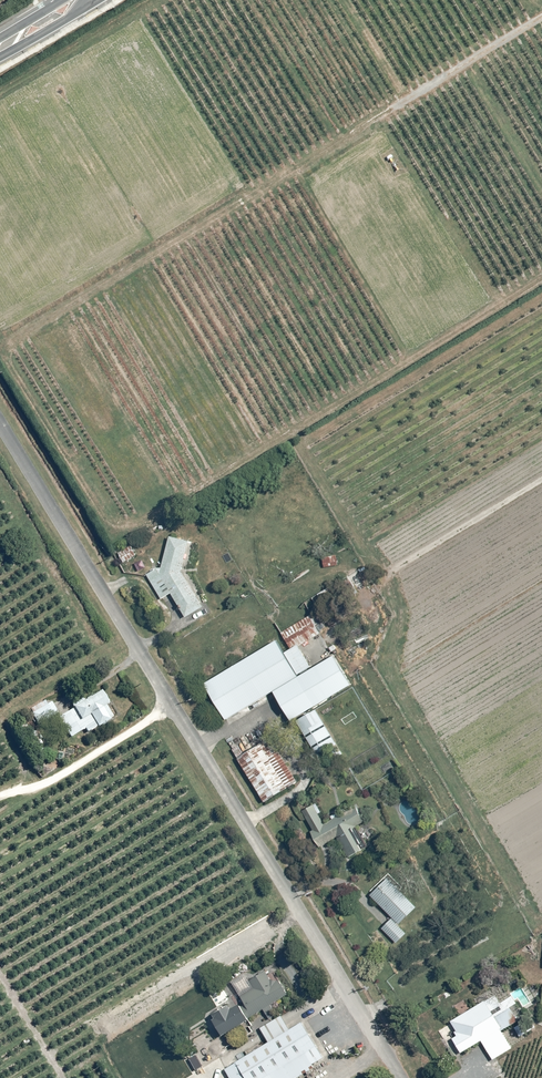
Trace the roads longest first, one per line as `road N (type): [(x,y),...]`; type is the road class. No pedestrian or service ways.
road 1 (unclassified): [(0,425),(397,1077)]

